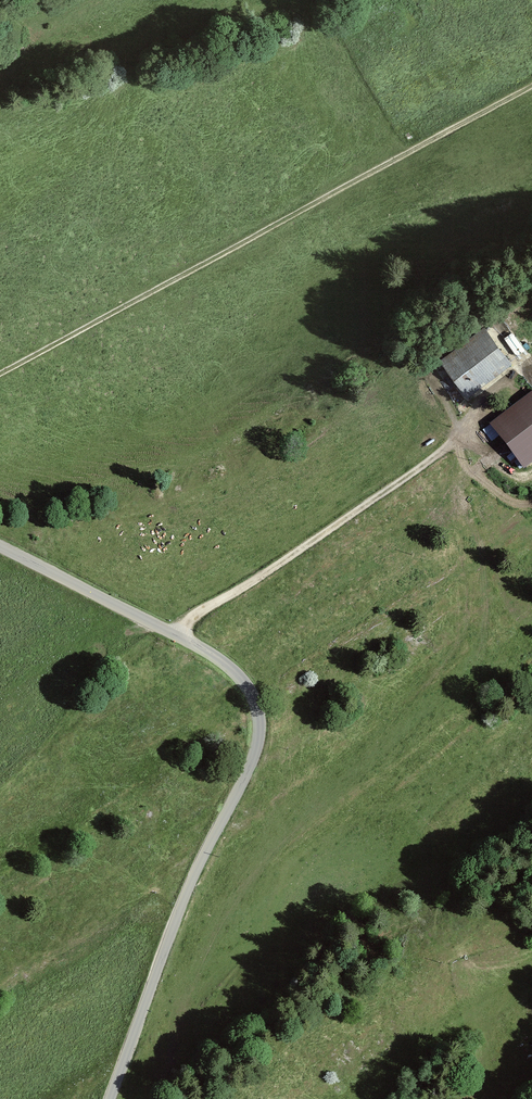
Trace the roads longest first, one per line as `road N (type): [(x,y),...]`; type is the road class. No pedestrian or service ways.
road 1 (tertiary): [(110,1098),(186,894),(249,767),(258,717),(243,682),(213,655),(0,546)]
road 2 (track): [(531,86),(0,373)]
road 3 (track): [(179,637),(199,612),(435,455),(475,408)]

